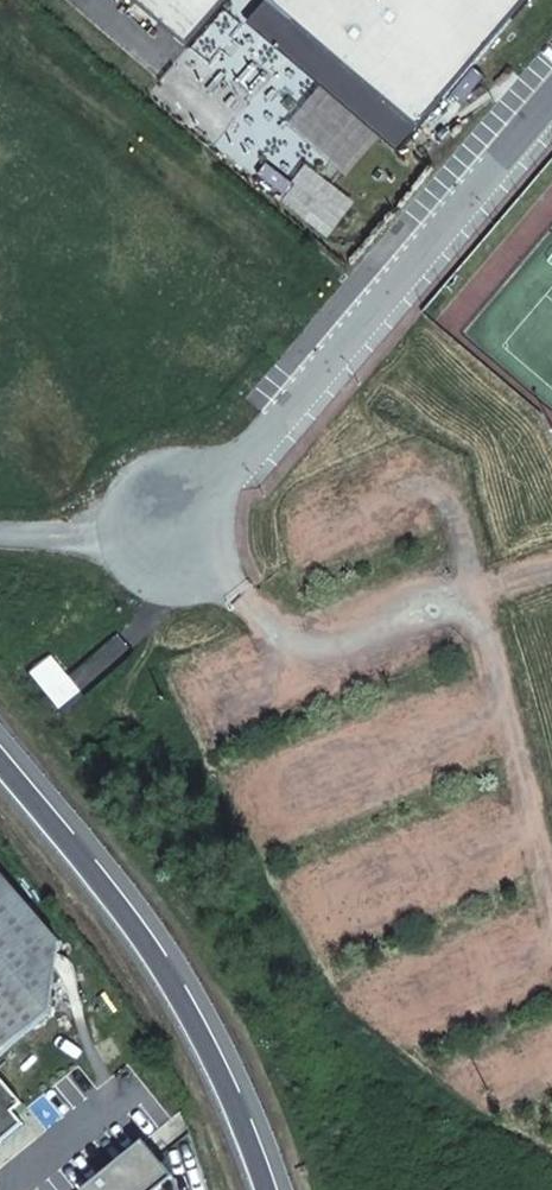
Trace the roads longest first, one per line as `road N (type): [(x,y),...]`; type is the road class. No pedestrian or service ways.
road 1 (unclassified): [(174,519),(551,82)]
road 2 (motorway): [(273,1189),(197,1007),(113,881),(0,749)]

